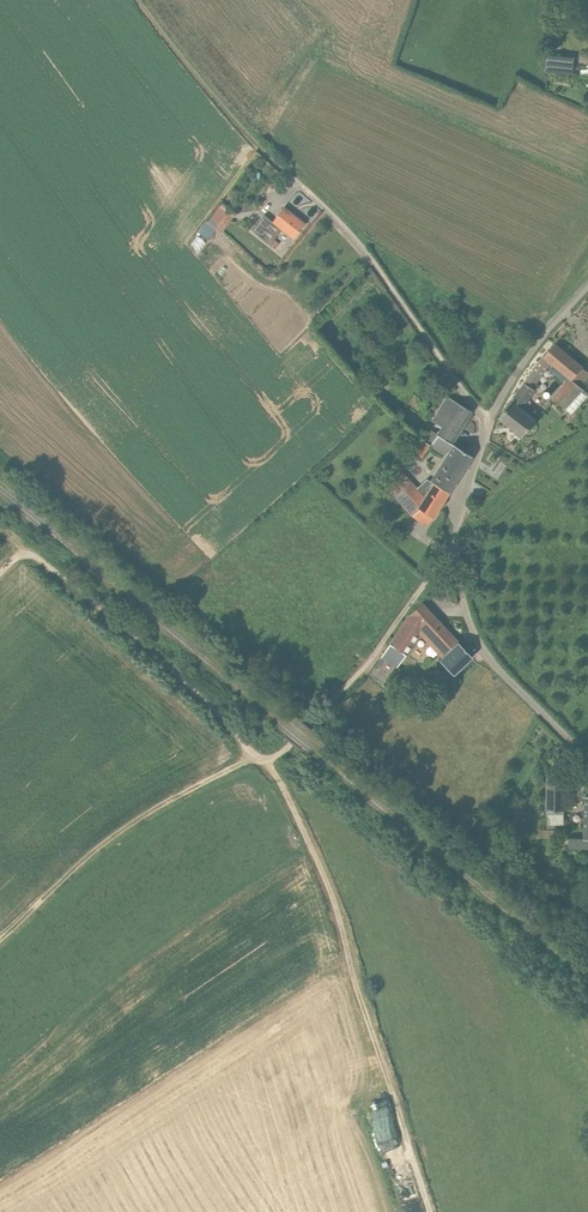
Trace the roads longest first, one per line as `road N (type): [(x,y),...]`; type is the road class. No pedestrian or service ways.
road 1 (track): [(431,1211),(332,891),(278,776),(261,759),(133,822),(0,937)]
road 2 (track): [(454,558),(442,559),(356,678),(287,748),(261,759),(122,626),(27,549)]
road 3 (unclassified): [(485,434),(478,411),(353,235),(226,111),(138,0)]
road 4 (unclassified): [(485,434),(458,523),(460,595),(484,652),(587,757)]
road 5 (unclassified): [(587,285),(520,367),(485,434)]

